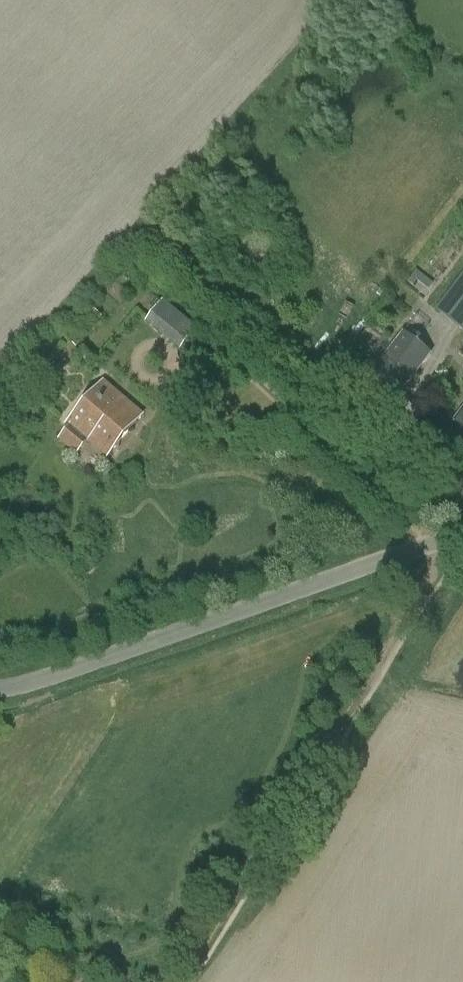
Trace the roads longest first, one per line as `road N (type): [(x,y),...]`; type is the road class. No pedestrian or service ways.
road 1 (track): [(462,530),(173,981)]
road 2 (tertiary): [(0,684),(462,533)]

